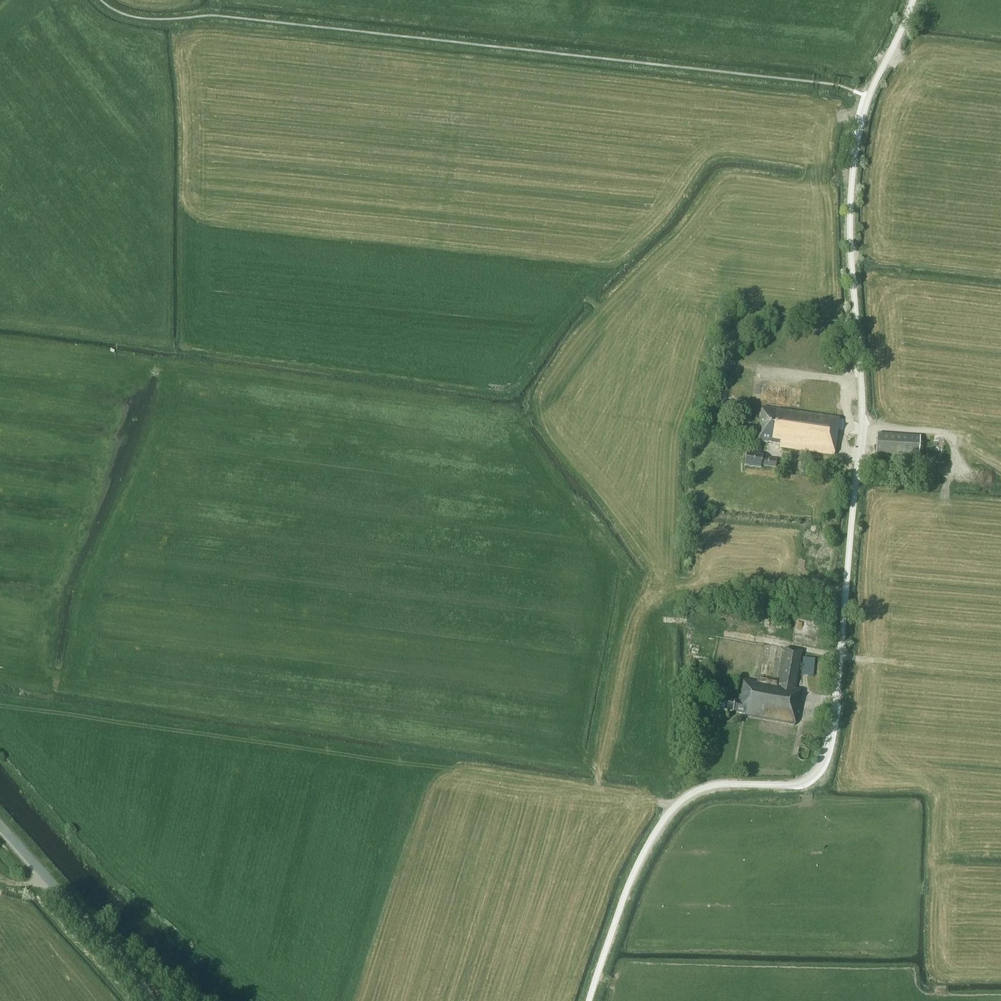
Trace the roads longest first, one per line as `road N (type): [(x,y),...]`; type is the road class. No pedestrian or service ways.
road 1 (unclassified): [(589,1000),(636,869),(672,809),(717,784),(805,781),(825,759),(862,425),(853,173),(869,96),(913,0)]
road 2 (unclassified): [(152,1000),(0,826)]

